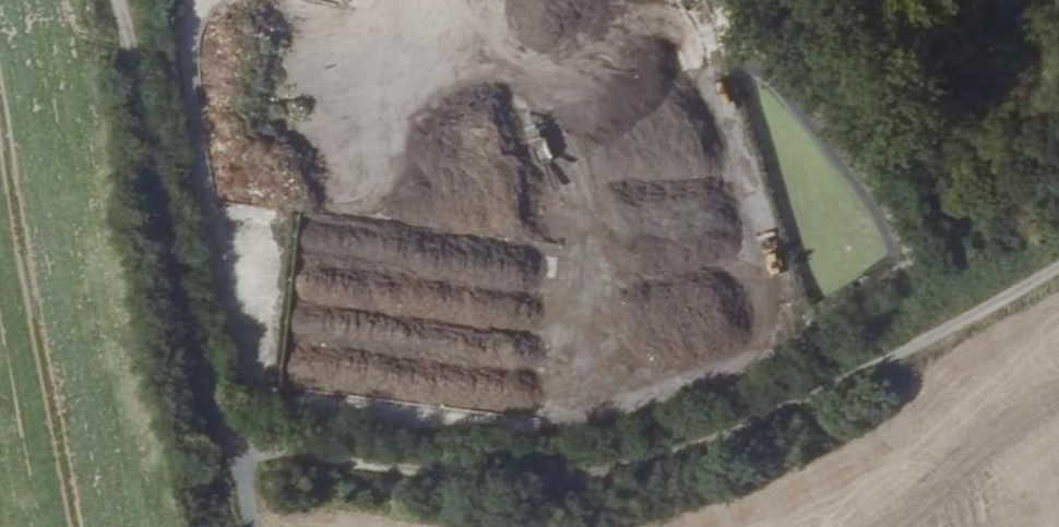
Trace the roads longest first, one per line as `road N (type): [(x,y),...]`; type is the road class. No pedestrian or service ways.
road 1 (primary): [(930,526),(0,139)]
road 2 (track): [(1058,260),(868,374),(703,452),(593,485),(377,474),(233,441)]

